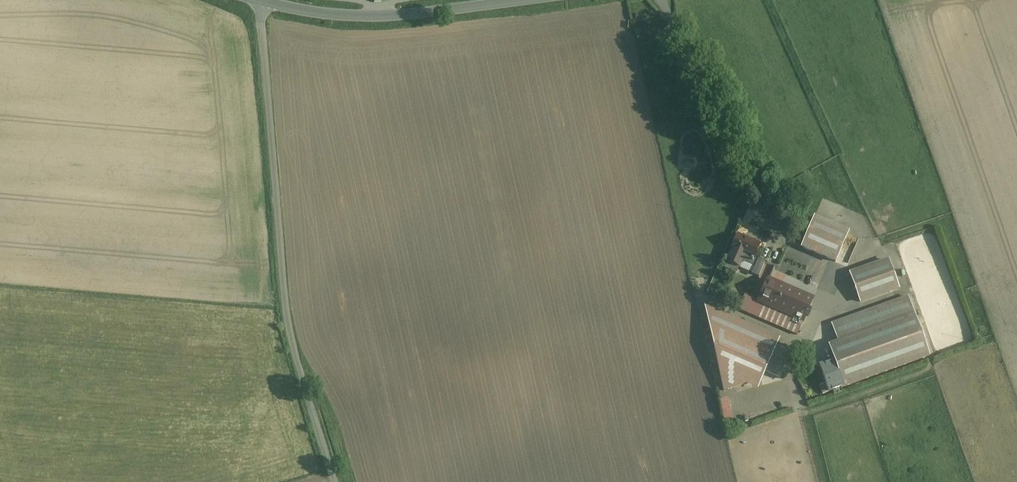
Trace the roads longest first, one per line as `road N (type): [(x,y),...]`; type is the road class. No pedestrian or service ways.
road 1 (unclassified): [(336,481),(281,256),(258,0)]
road 2 (tertiary): [(526,0),(364,17),(258,0)]

